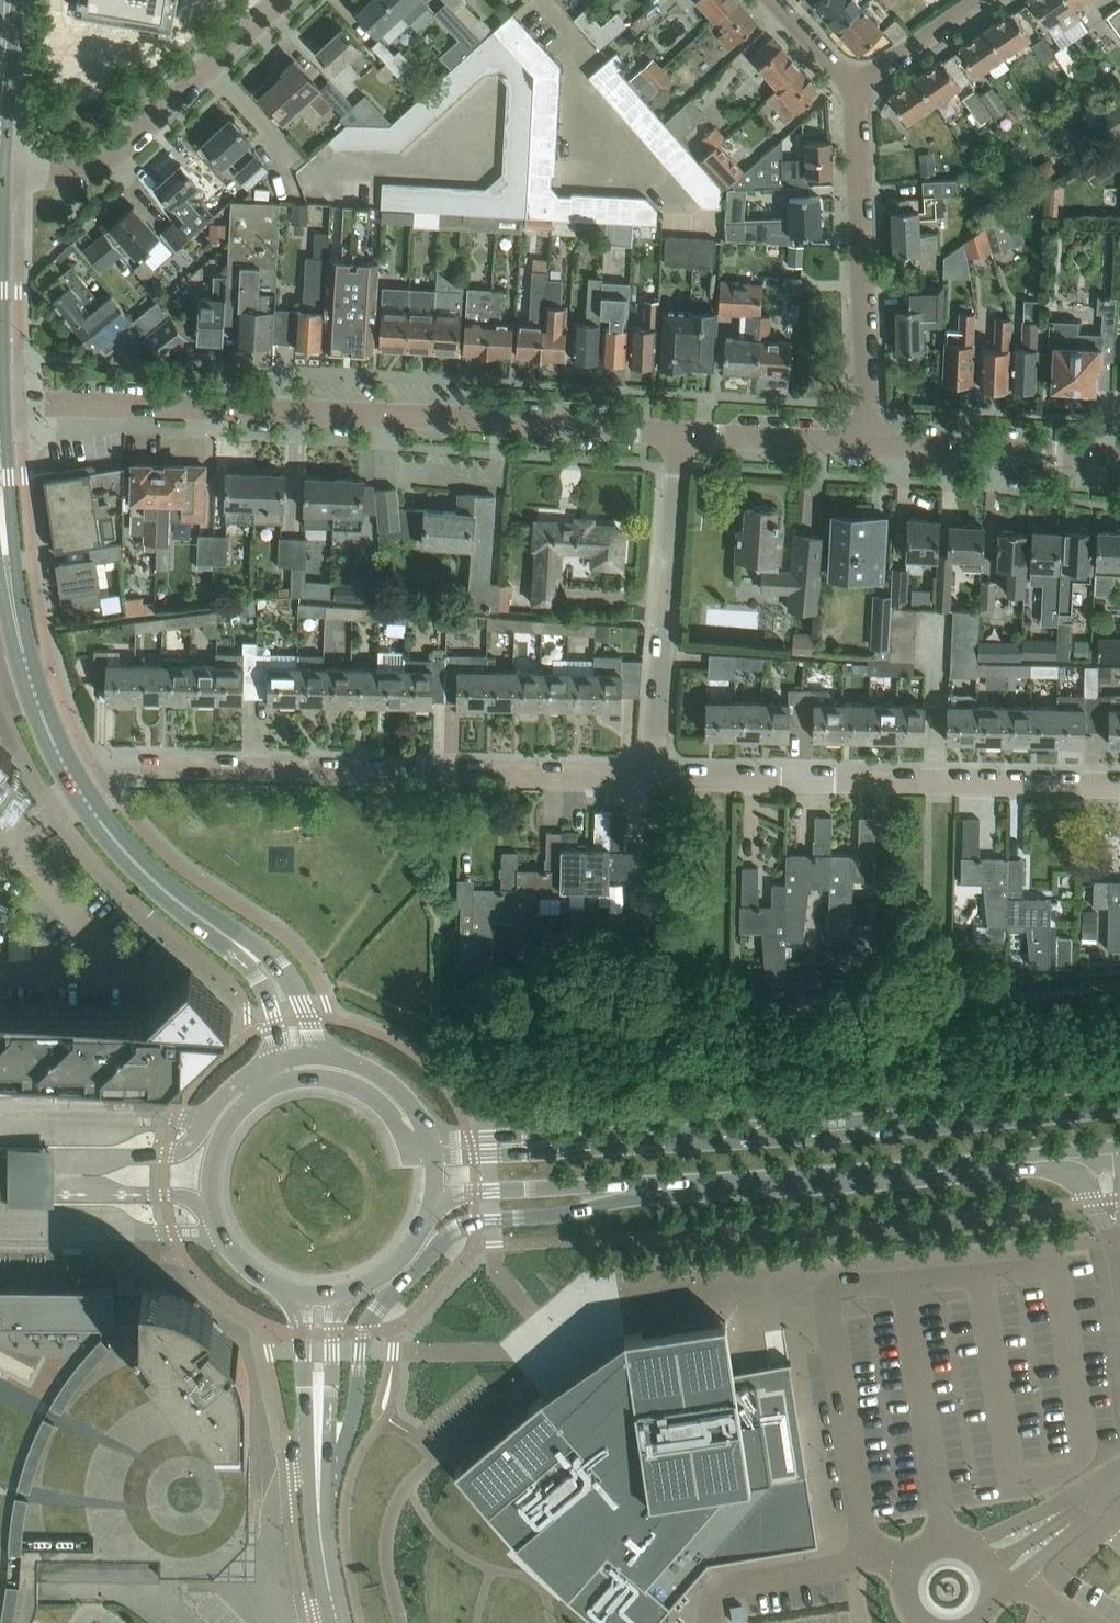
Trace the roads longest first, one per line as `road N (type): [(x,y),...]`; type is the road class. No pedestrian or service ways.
road 1 (residential): [(679,434),(395,415),(0,405)]
road 2 (residential): [(655,776),(147,766),(98,771),(77,786)]
road 3 (tertiary): [(1119,1101),(586,1142)]
road 4 (tertiary): [(634,1188),(1119,1151)]
road 5 (residential): [(1119,786),(655,776)]
road 6 (tertiary): [(330,1466),(353,1411),(367,1322),(453,1233),(483,1219),(576,1210),(634,1188)]
road 7 (residential): [(867,442),(860,83)]
road 8 (residential): [(655,776),(679,434)]
road 9 (residential): [(0,163),(65,164),(109,152),(276,0)]
road 10 (tertiary): [(277,1083),(225,1125),(208,1188),(213,1219),(235,1254),(296,1293)]
road 11 (tertiary): [(296,1293),(310,1508),(322,1549)]
road 12 (residential): [(1119,457),(867,442)]
road 13 (tertiary): [(238,943),(134,860),(77,786)]
road 14 (tertiary): [(433,1199),(468,1190),(634,1188)]
road 15 (residential): [(867,442),(679,434)]
road 16 (tertiary): [(30,678),(0,493)]
road 17 (tertiary): [(432,1154),(407,1140),(379,1100),(342,1080),(277,1083)]
road 18 (tertiary): [(330,1466),(339,1292)]
road 19 (residential): [(860,83),(885,83),(1000,0)]
road 20 (tertiary): [(586,1142),(426,1131)]
road 21 (tertiary): [(586,1142),(549,1152),(432,1154)]
road 22 (tertiary): [(317,1052),(287,973),(272,957),(238,943)]
road 23 (tertiary): [(426,1131),(393,1084),(317,1052)]
road 24 (tertiary): [(339,1292),(396,1262),(433,1199)]
road 25 (tertiary): [(238,943),(272,1008),(277,1060)]
road 26 (residential): [(860,83),(836,73),(770,0)]

